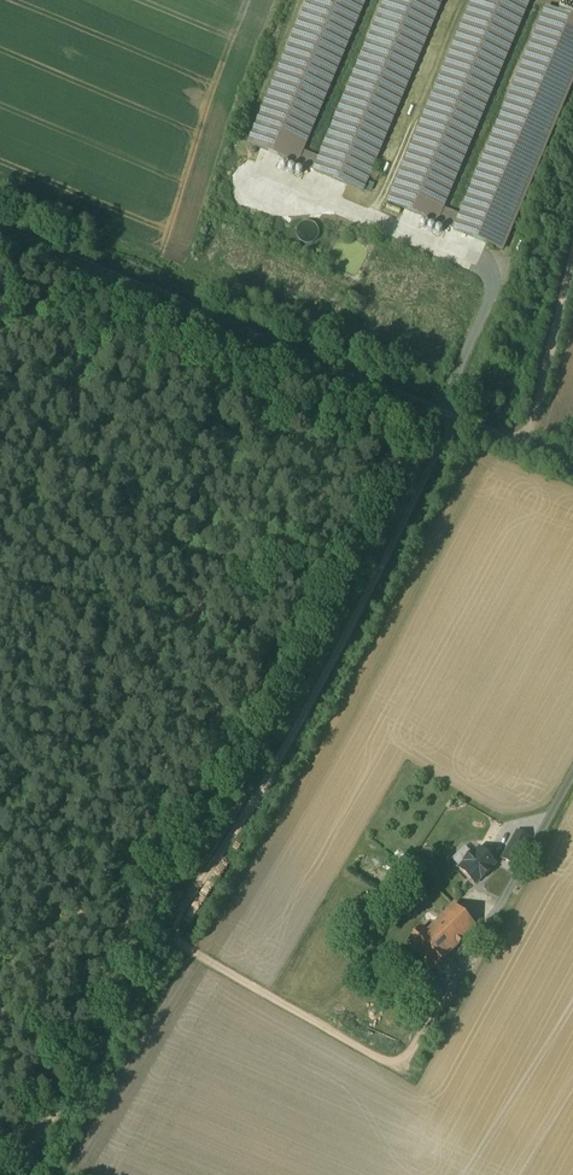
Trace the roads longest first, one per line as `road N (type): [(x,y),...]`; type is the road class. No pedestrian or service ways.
road 1 (track): [(424,412),(17,1174)]
road 2 (track): [(0,234),(572,479)]
road 3 (track): [(572,239),(513,452)]

